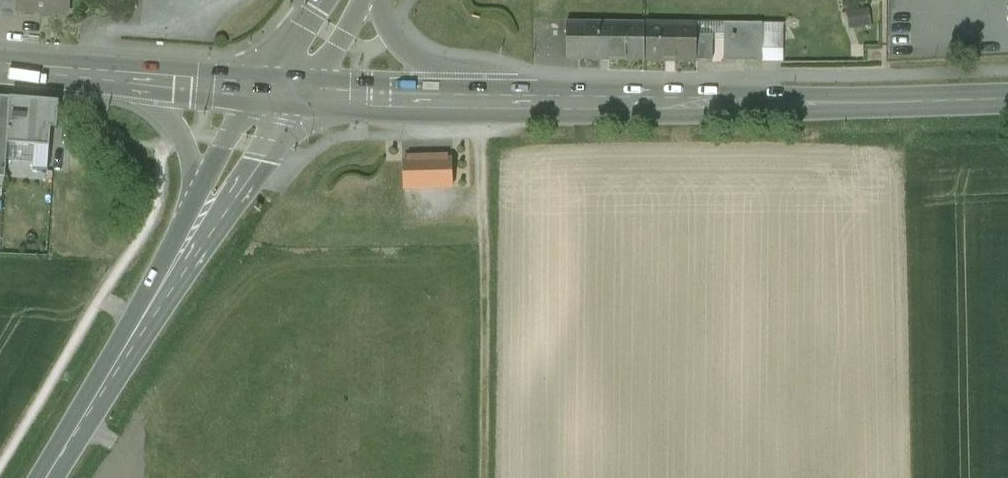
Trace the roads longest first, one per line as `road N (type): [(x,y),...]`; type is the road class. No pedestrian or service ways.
road 1 (primary): [(1007,98),(458,101)]
road 2 (secondary): [(46,477),(188,241)]
road 3 (track): [(482,224),(483,477)]
road 4 (primary): [(458,101),(278,93)]
road 5 (secondary): [(138,79),(183,140),(193,180),(188,241)]
road 6 (secondary): [(188,241),(278,93)]
road 7 (primary): [(278,93),(138,79)]
road 8 (primary): [(138,79),(0,68)]
road 9 (primary): [(458,101),(398,41),(380,0)]

